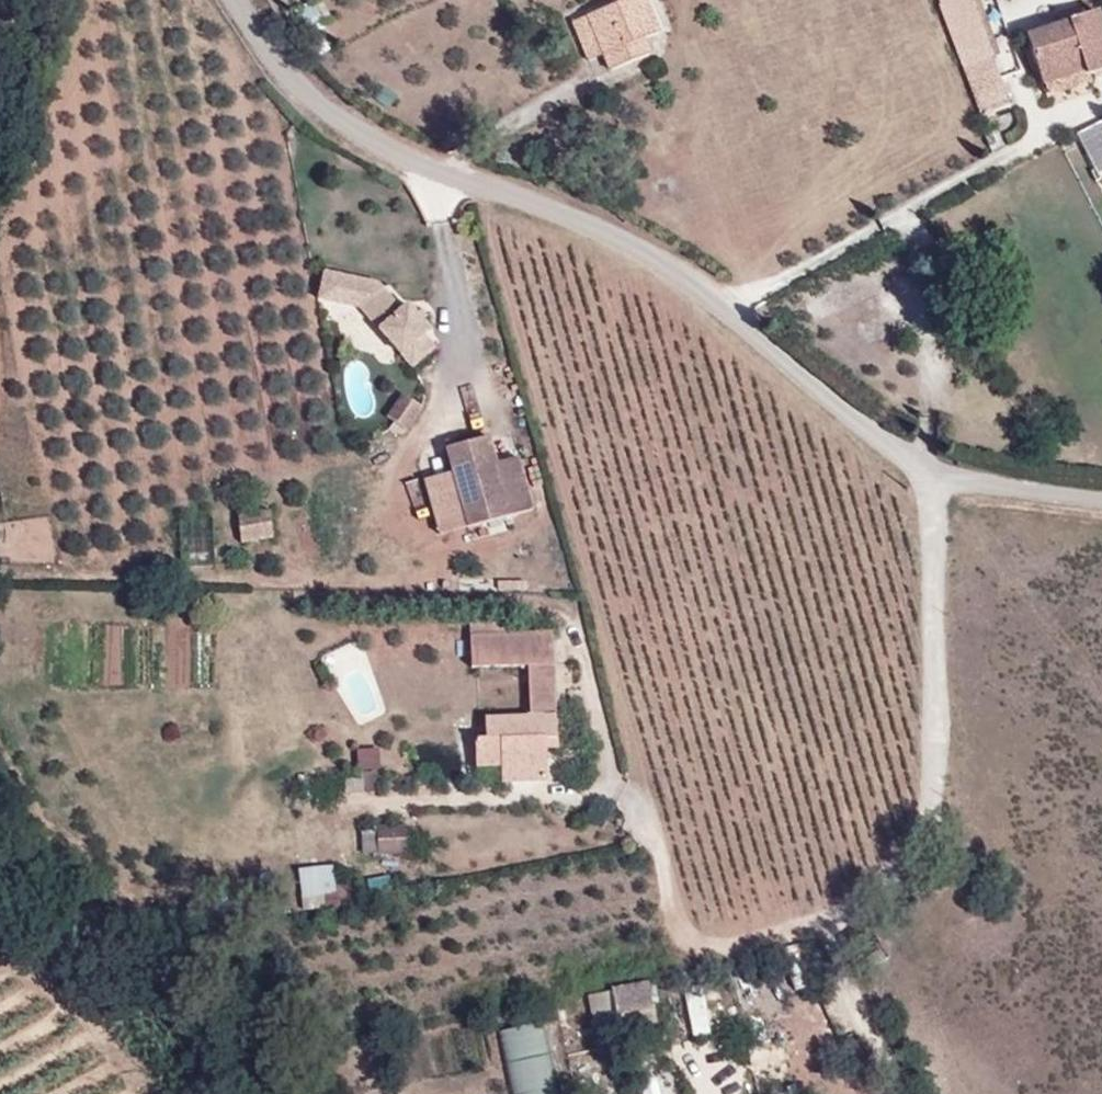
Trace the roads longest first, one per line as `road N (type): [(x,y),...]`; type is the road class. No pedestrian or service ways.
road 1 (residential): [(232,0),(287,73),(374,142),(550,208),(682,271),(925,465),(985,490),(1101,502)]
road 2 (track): [(925,465),(941,818),(914,860),(860,912),(840,951),(853,1015),(895,1093)]
road 3 (track): [(849,935),(799,923),(719,950),(680,935),(636,803)]

